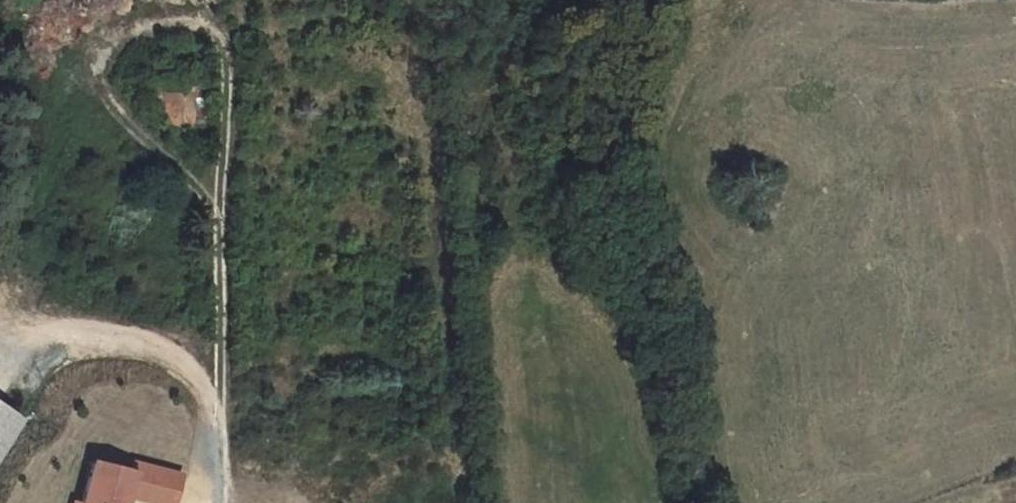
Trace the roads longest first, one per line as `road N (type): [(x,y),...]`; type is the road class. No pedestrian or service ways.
road 1 (track): [(221,502),(217,58)]

